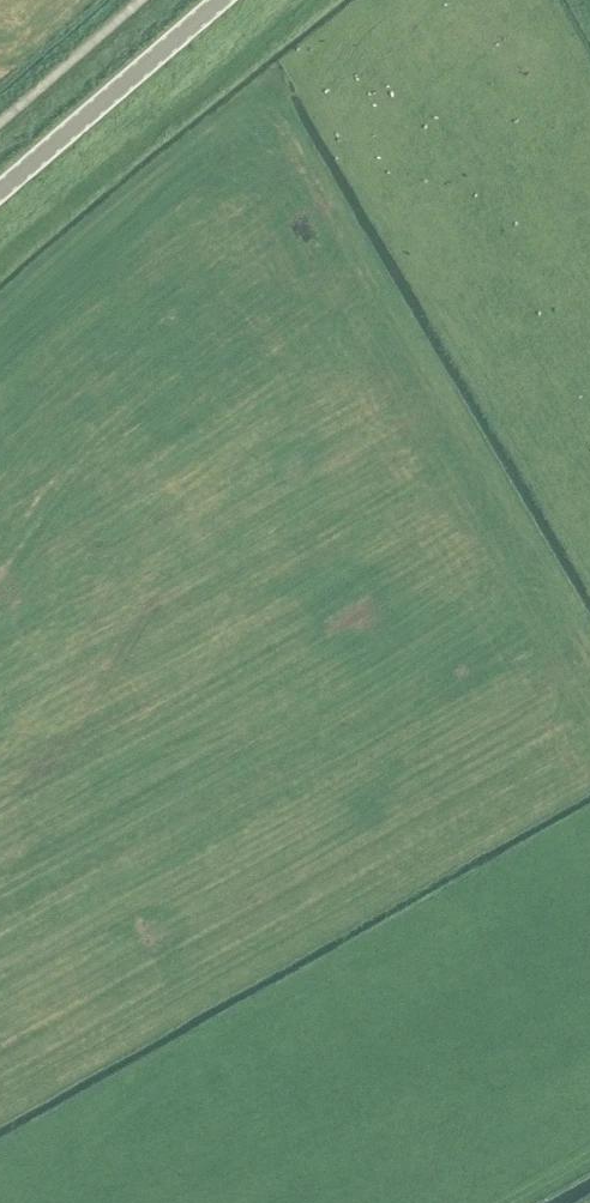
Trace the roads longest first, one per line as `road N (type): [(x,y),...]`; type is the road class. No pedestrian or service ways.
road 1 (unclassified): [(0,192),(218,0)]

